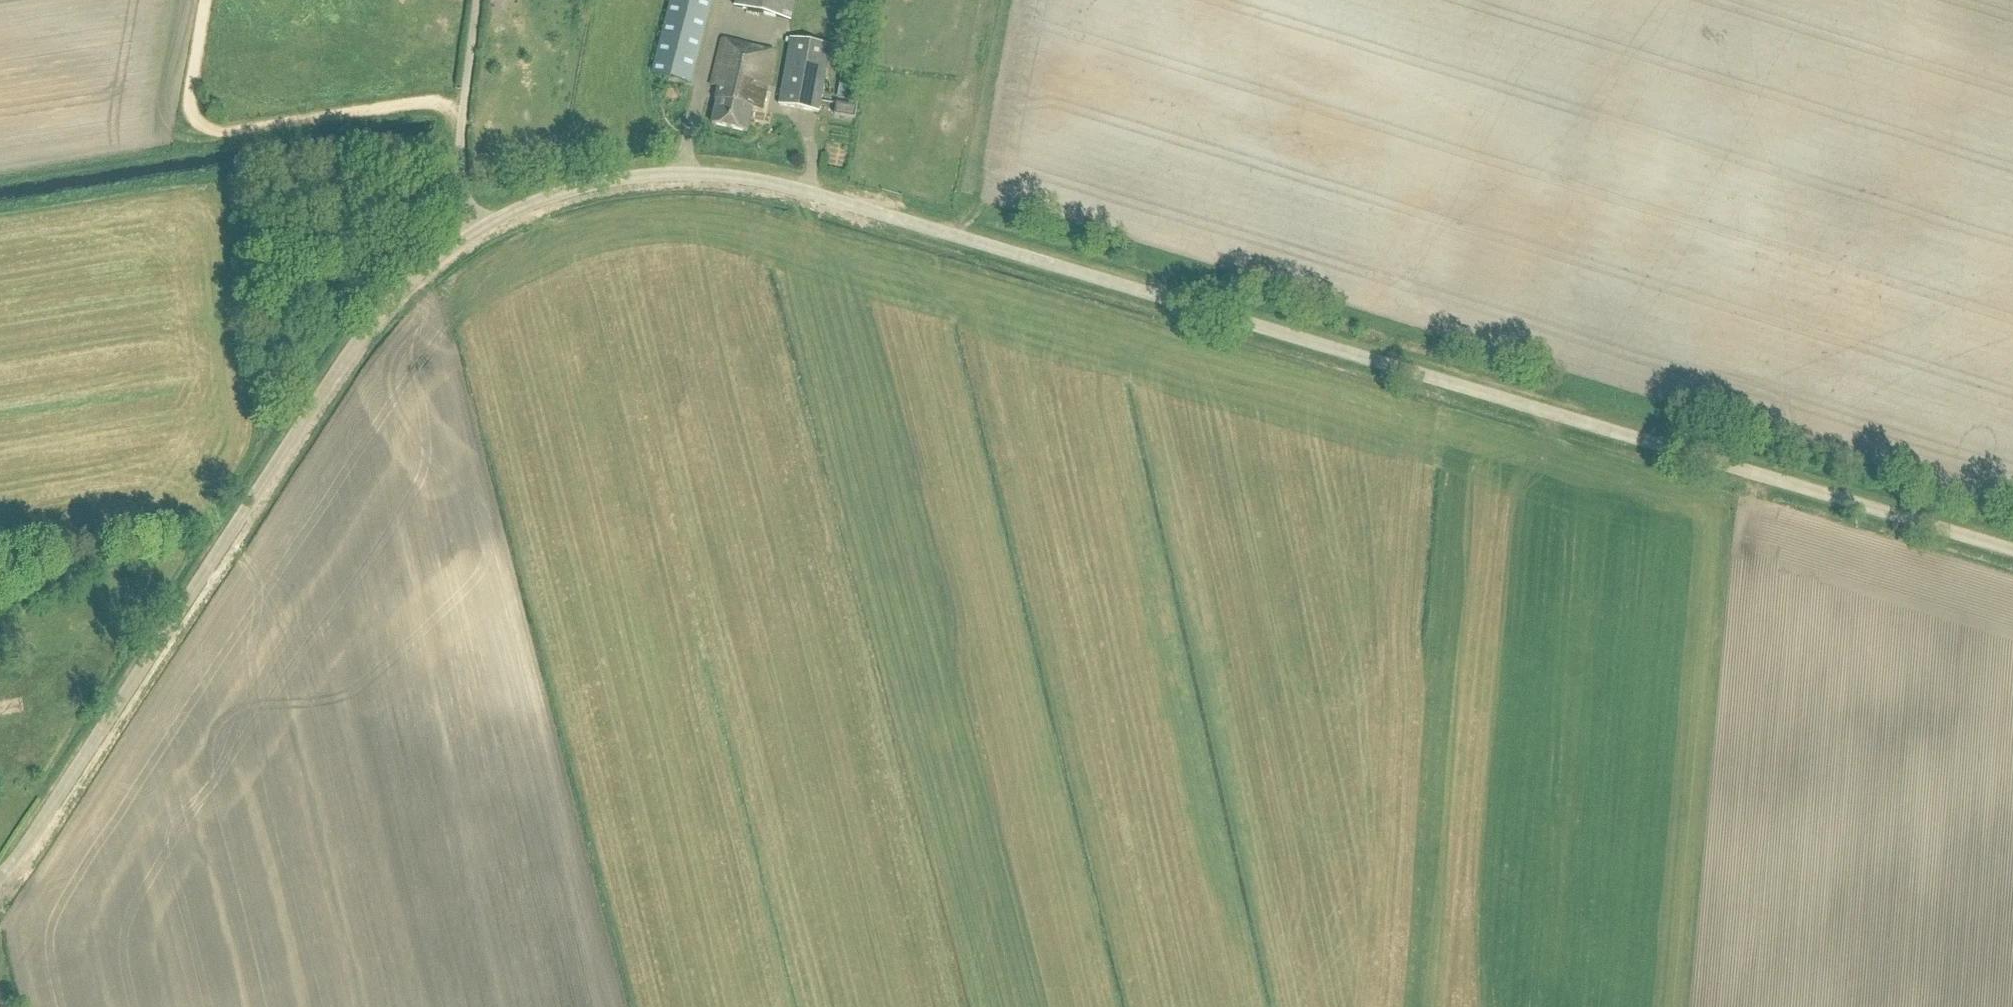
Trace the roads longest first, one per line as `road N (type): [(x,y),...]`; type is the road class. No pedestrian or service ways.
road 1 (unclassified): [(0,876),(354,344),(404,287),(455,243),(516,210),(629,176),(749,177),(815,194),(2012,549)]
road 2 (track): [(463,107),(437,102),(204,131),(186,104),(201,0)]
road 3 (track): [(480,228),(460,183),(463,107)]

